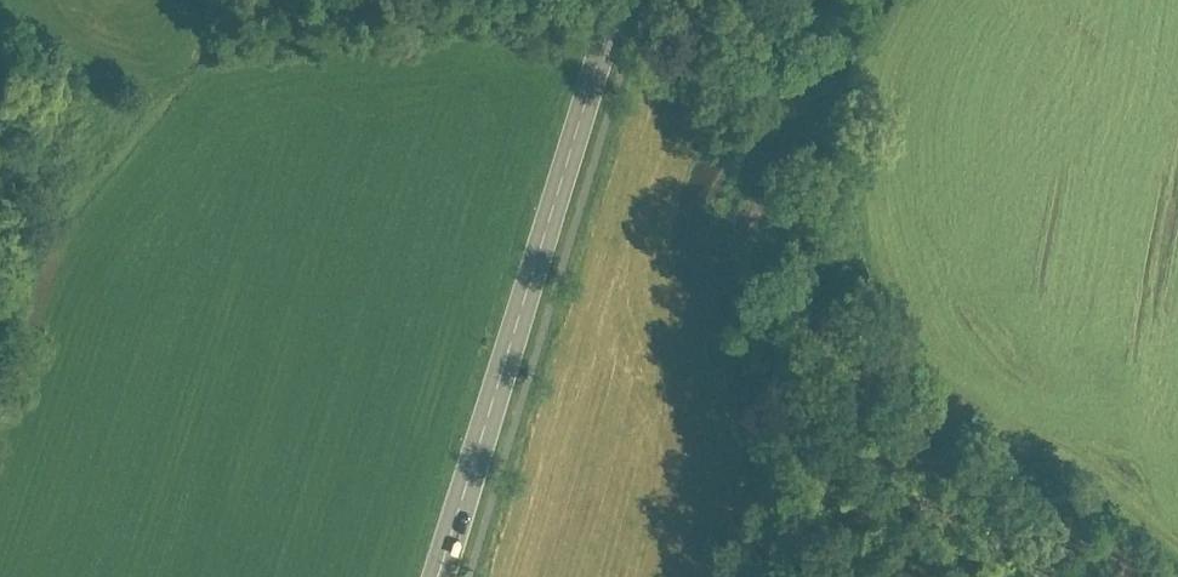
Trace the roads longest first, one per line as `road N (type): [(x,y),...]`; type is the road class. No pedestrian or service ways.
road 1 (tertiary): [(434,576),(621,0)]

